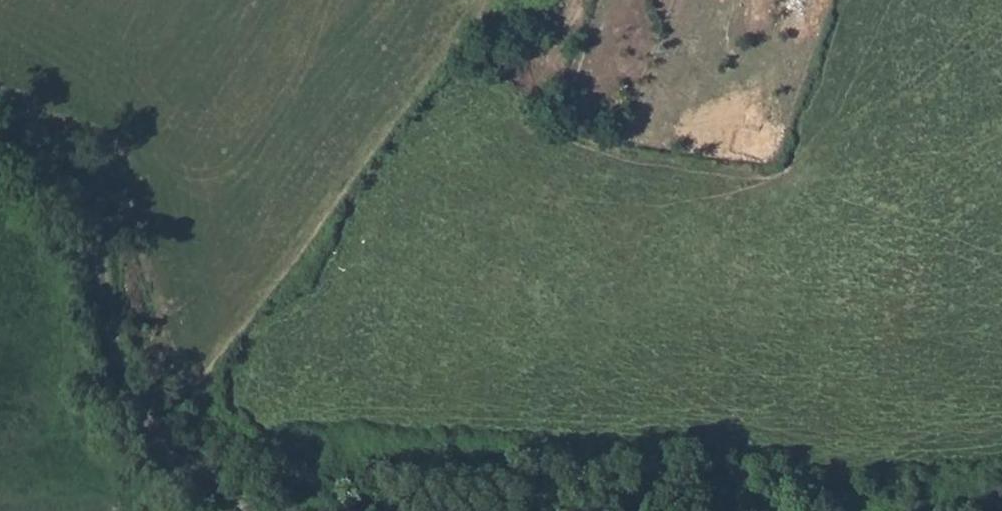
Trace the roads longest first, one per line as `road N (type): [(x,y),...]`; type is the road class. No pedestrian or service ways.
road 1 (track): [(0,136),(62,173),(91,219),(125,397),(155,439),(241,510)]

